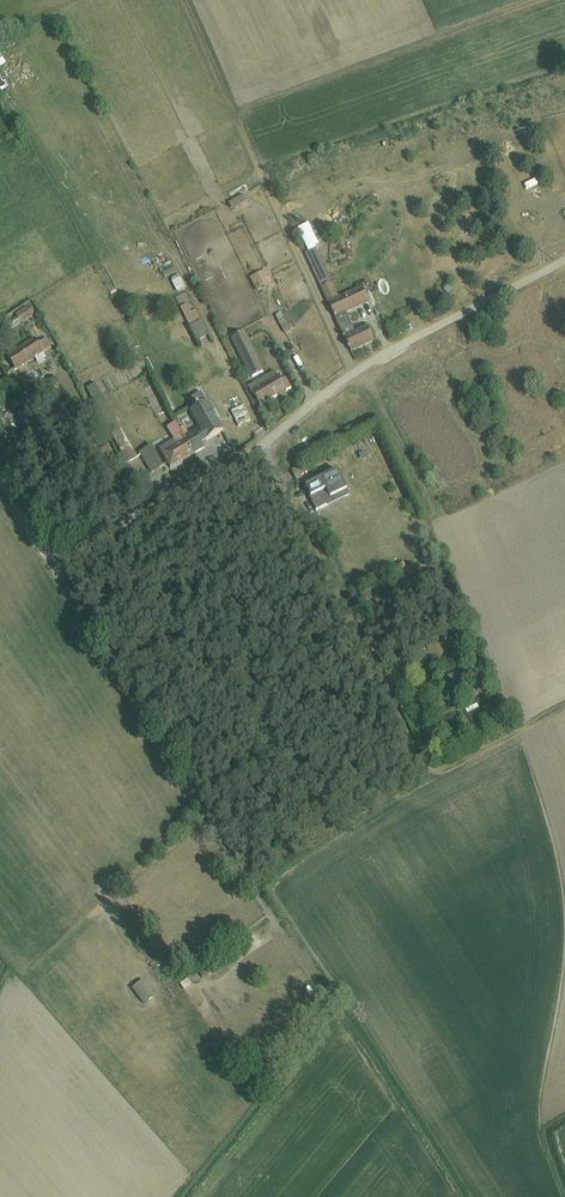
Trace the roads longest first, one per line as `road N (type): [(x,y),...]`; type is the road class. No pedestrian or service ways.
road 1 (residential): [(0,483),(42,553),(70,559),(268,442),(354,374),(564,261)]
road 2 (track): [(268,442),(432,783),(564,708)]

